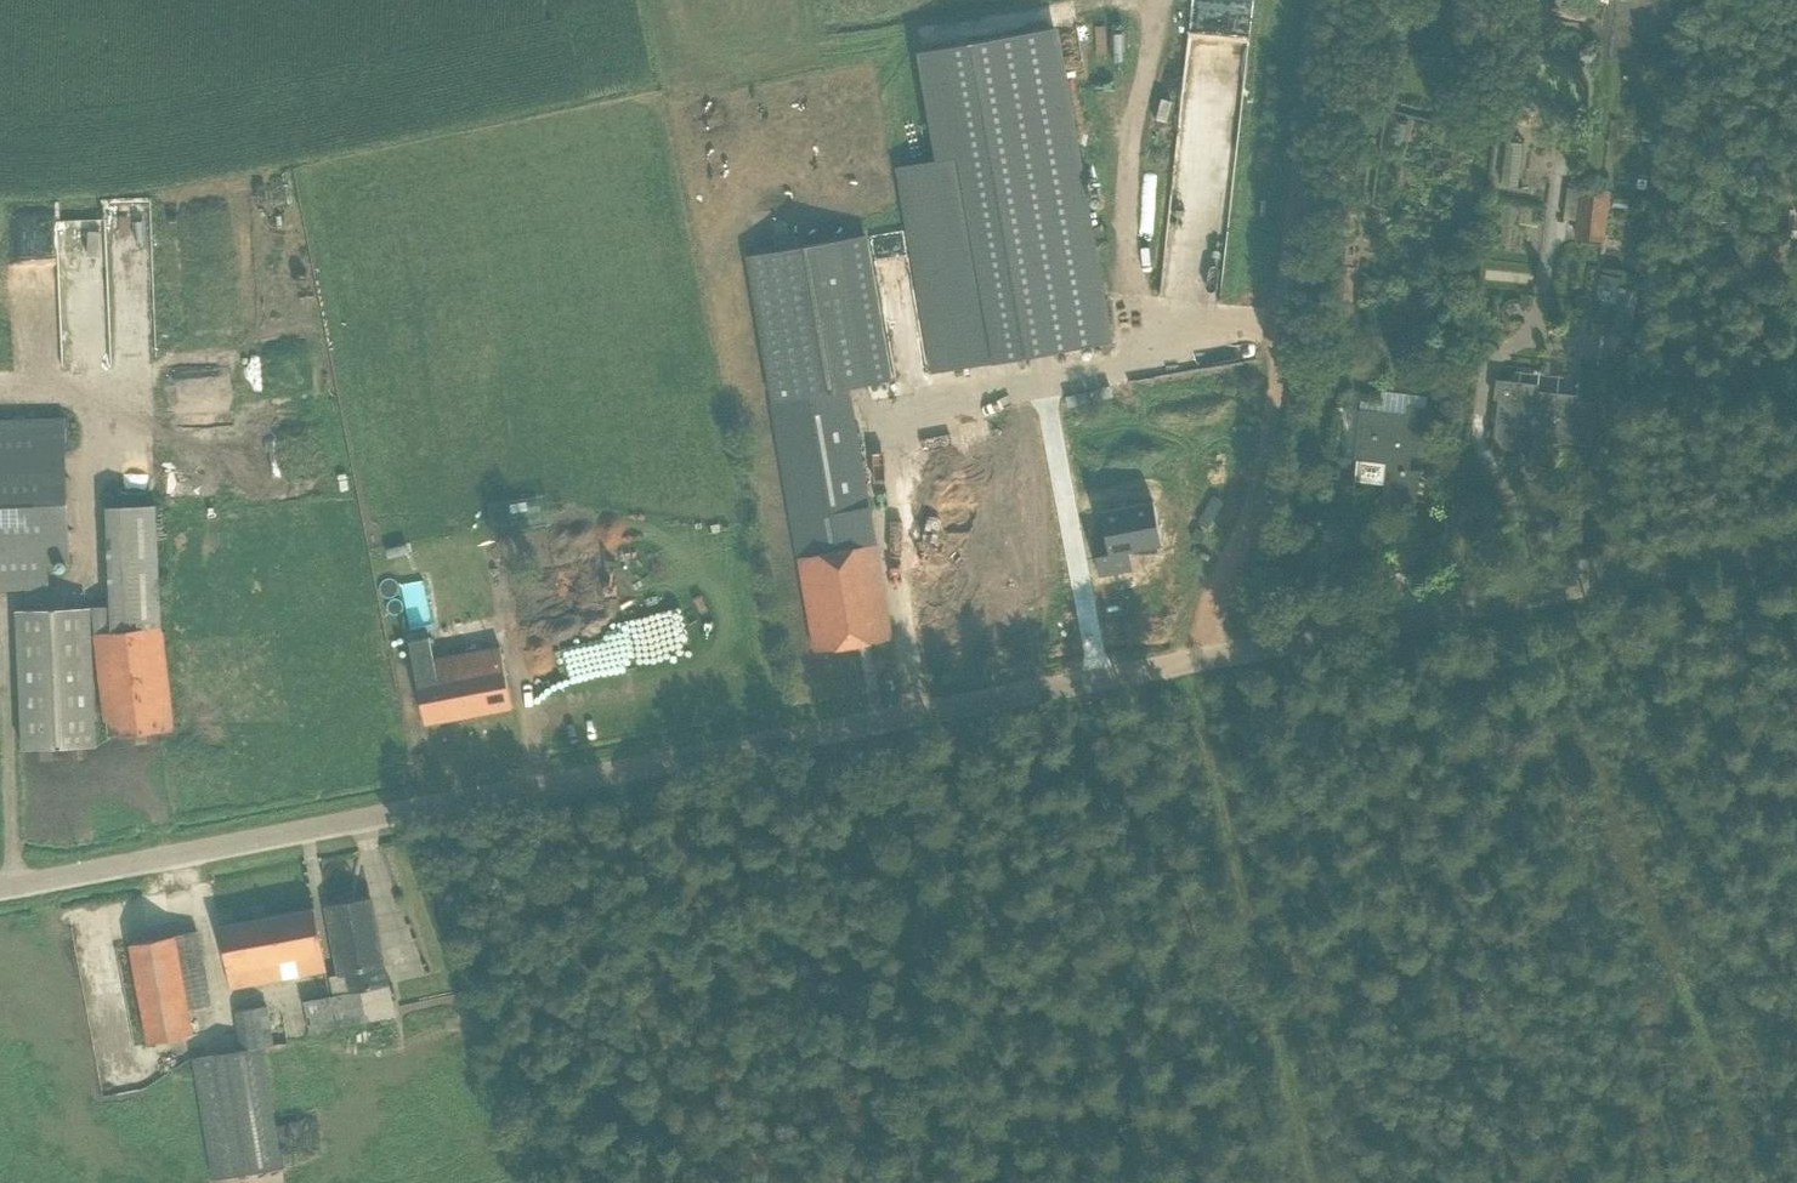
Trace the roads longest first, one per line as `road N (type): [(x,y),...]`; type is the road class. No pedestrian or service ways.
road 1 (unclassified): [(0,891),(893,719),(1796,531)]
road 2 (track): [(1194,657),(1215,589),(1257,503),(1278,386),(1318,0)]

